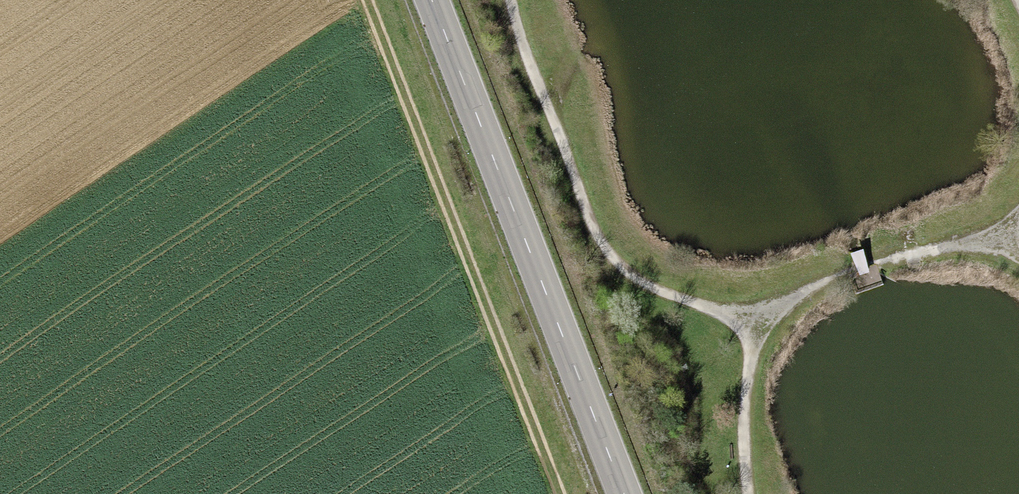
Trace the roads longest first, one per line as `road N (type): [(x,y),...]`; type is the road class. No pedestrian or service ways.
road 1 (track): [(562,493),(367,0)]
road 2 (secondary): [(624,493),(432,0)]

